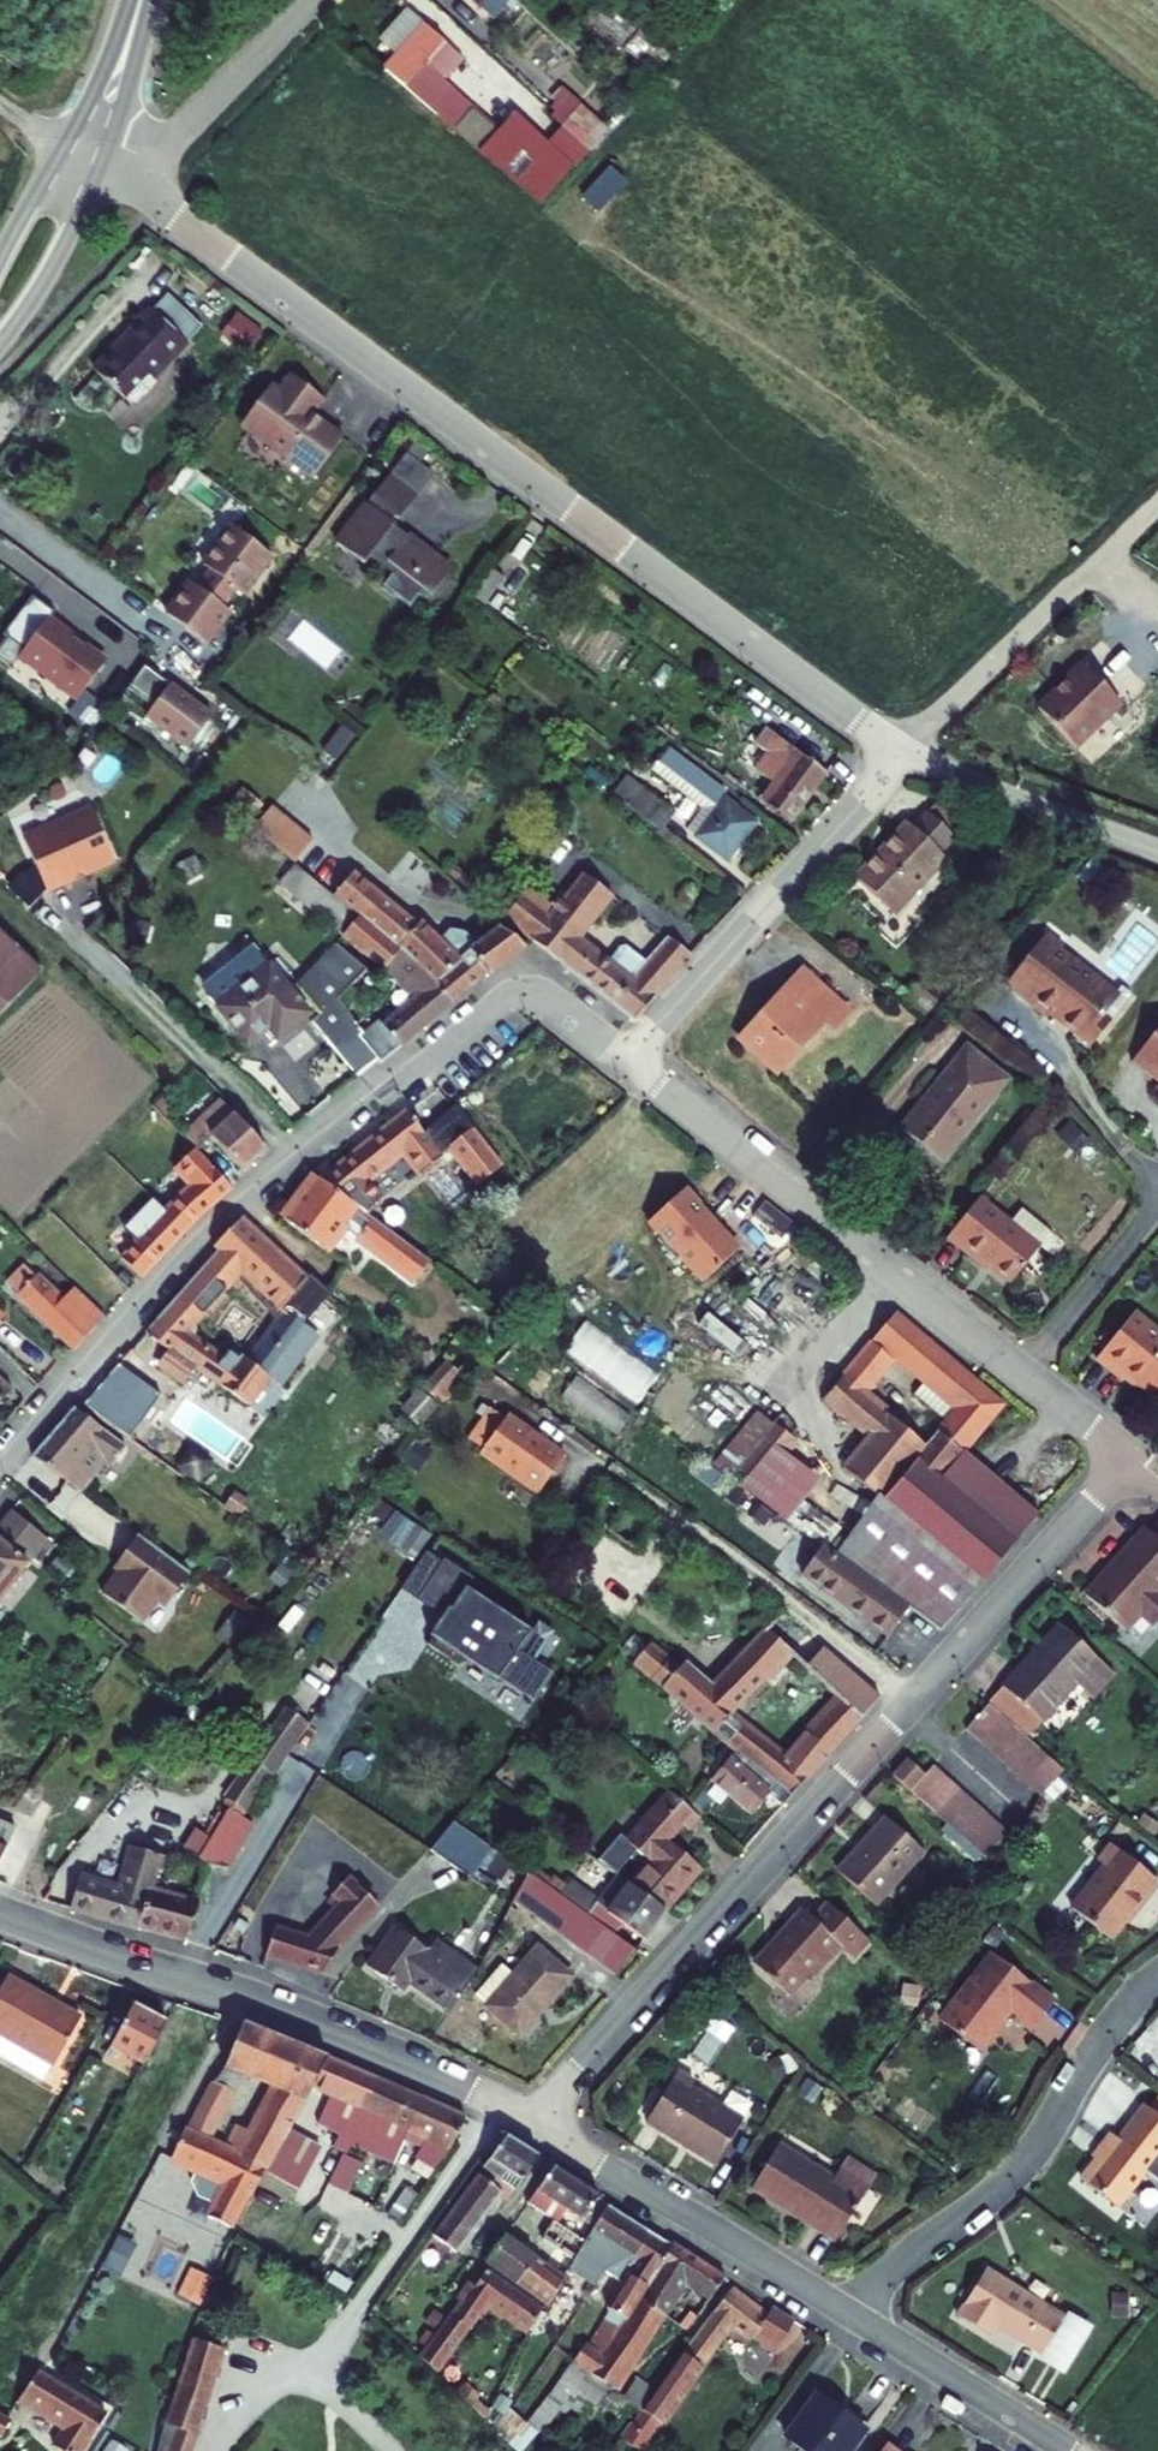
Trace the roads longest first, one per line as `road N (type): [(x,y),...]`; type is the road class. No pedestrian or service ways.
road 1 (residential): [(102,163),(905,756)]
road 2 (residential): [(532,2126),(1136,1467)]
road 3 (residential): [(532,2126),(320,2026),(0,1915)]
road 4 (residential): [(623,1064),(1023,1378)]
road 5 (residential): [(848,2312),(1014,2175),(1110,2030),(1157,1980)]
road 6 (residential): [(265,1186),(512,995),(548,1002),(623,1064)]
road 7 (residential): [(623,1064),(905,756)]
road 8 (residential): [(265,1186),(161,1280),(0,1472)]
road 9 (residential): [(848,2312),(532,2126)]
road 10 (track): [(905,756),(1157,506)]
road 11 (residential): [(905,756),(1157,851)]
road 12 (residential): [(1067,2450),(848,2312)]
road 13 (residential): [(1023,1378),(1157,1193)]
road 14 (secondary): [(0,345),(52,272),(102,163)]
road 15 (secondary): [(102,163),(157,0)]
road 16 (secondary): [(128,0),(65,143)]
road 17 (residential): [(1023,1378),(1136,1467)]
road 18 (secondary): [(65,143),(0,256)]

